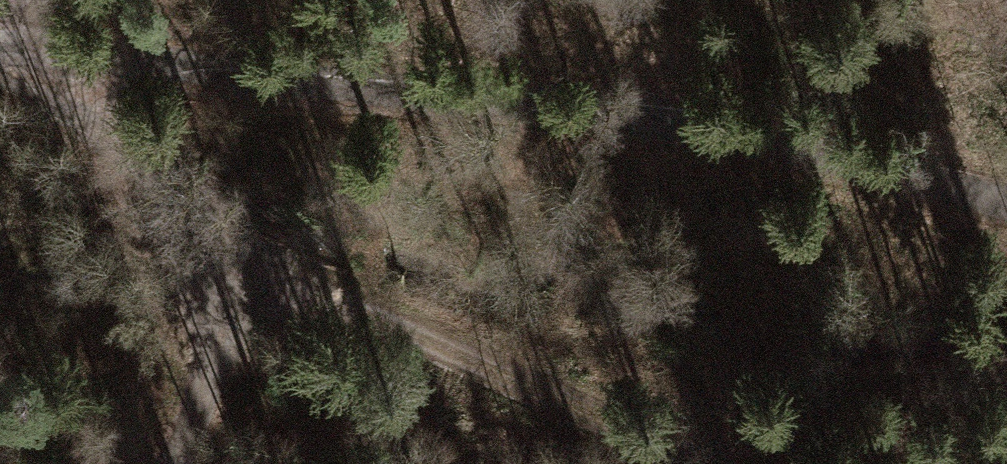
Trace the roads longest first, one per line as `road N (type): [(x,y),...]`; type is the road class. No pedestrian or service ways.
road 1 (unclassified): [(0,14),(28,6),(144,64),(628,108),(1006,202)]
road 2 (track): [(196,211),(377,311),(701,463)]
road 3 (track): [(28,0),(196,211)]
road 4 (track): [(196,211),(206,355),(192,442),(175,463)]

